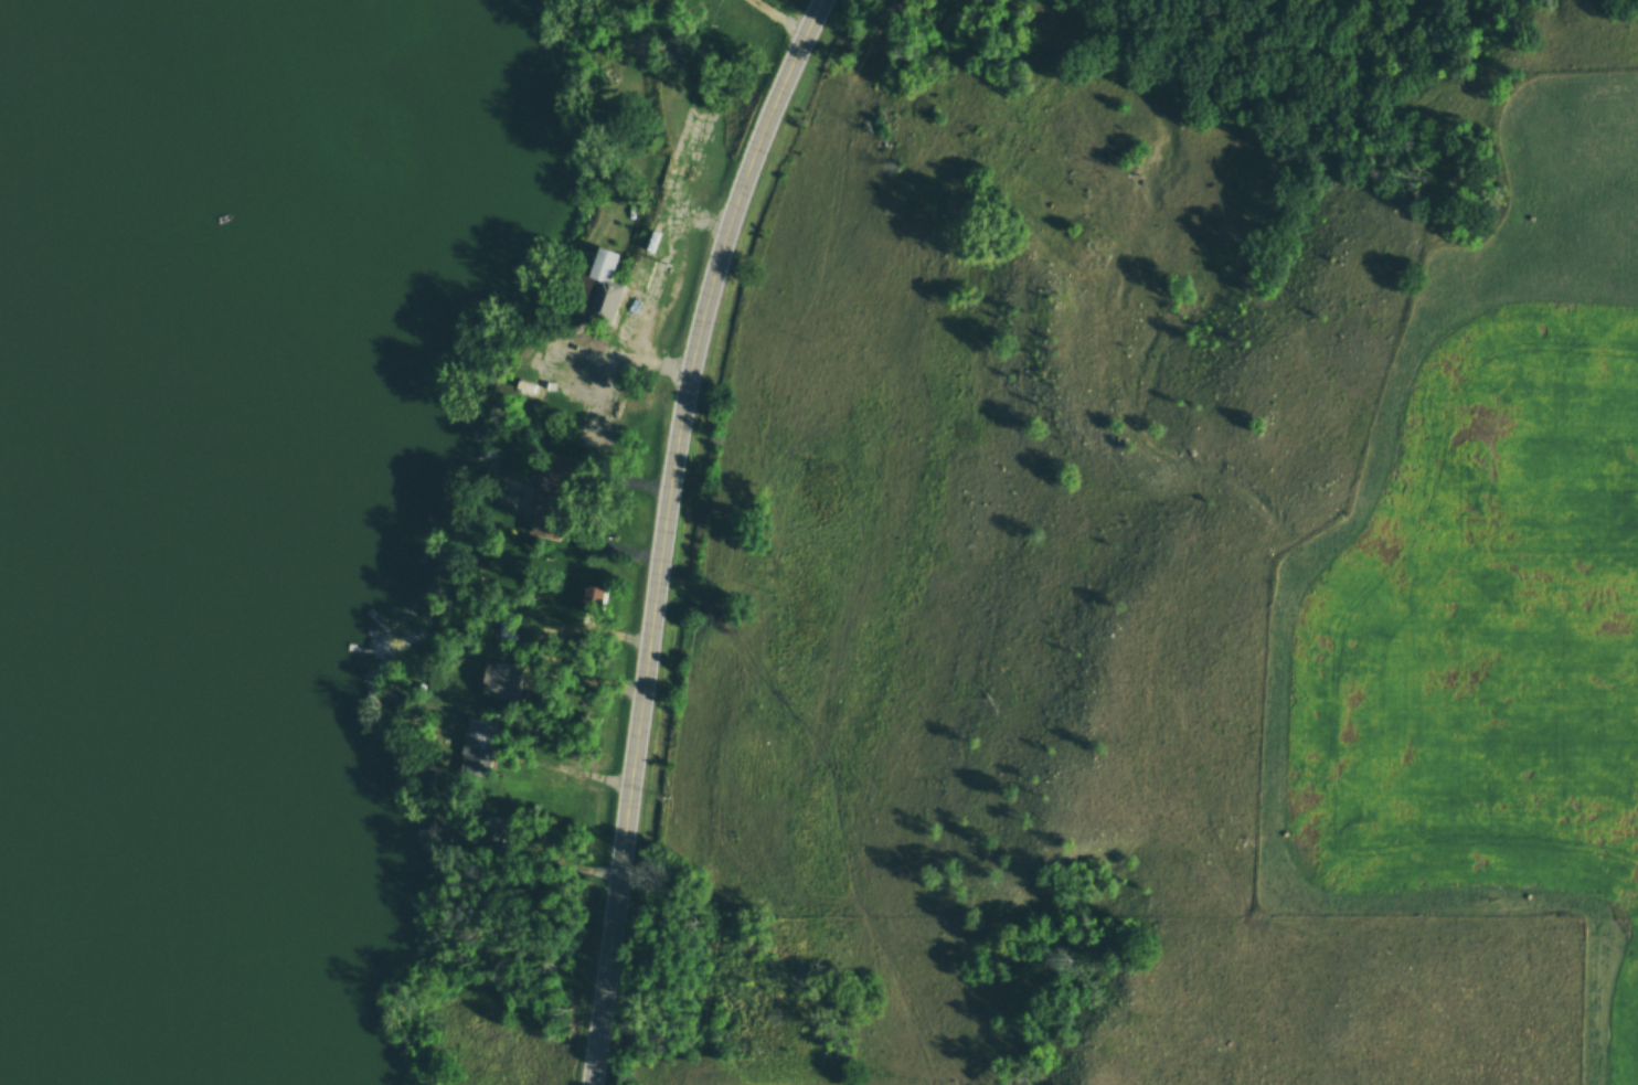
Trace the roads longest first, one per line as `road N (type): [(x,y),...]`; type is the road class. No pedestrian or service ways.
road 1 (secondary): [(595,1084),(709,285),(751,140),(822,0)]
road 2 (residential): [(641,730),(542,685),(481,674),(443,717),(443,756)]

